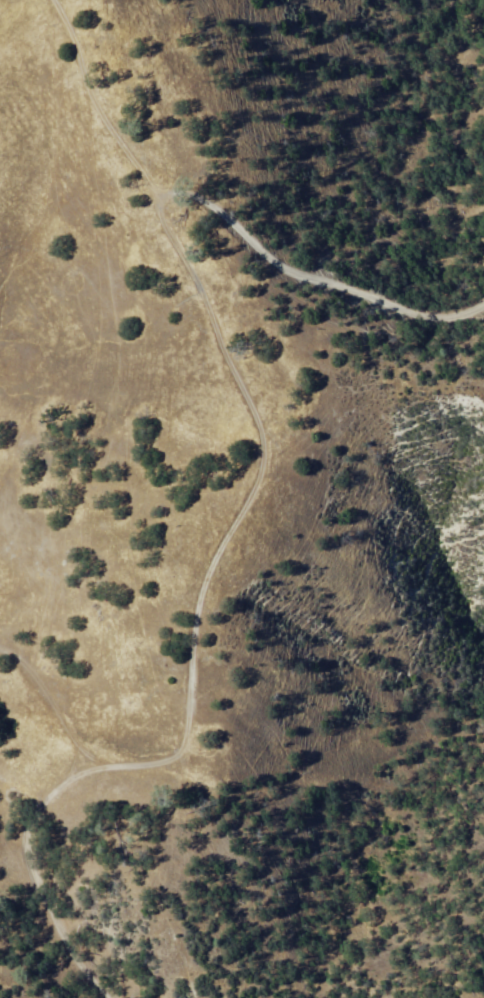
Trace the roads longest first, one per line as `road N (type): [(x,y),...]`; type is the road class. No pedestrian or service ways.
road 1 (track): [(51,0),(100,119),(181,258),(259,447),(253,485),(199,596),(182,731),(159,758),(126,768),(72,751)]
road 2 (track): [(0,658),(30,684),(72,751),(65,778),(34,817),(24,857),(66,959),(97,997)]
road 3 (track): [(146,189),(195,197),(278,267),(352,288),(409,318),(440,321),(483,305)]

